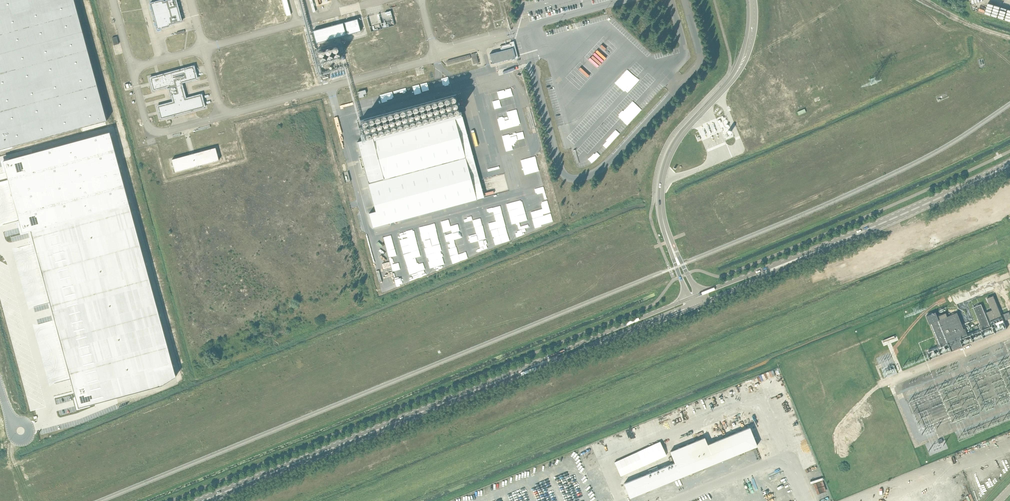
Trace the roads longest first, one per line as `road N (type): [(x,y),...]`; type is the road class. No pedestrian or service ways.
road 1 (tertiary): [(202,500),(546,361)]
road 2 (unclassified): [(693,296),(665,228),(661,182),(681,134),(737,73),(750,38),(751,0)]
road 3 (tertiary): [(775,267),(1000,170)]
road 4 (tertiary): [(546,361),(697,304)]
road 5 (tertiary): [(693,296),(546,361)]

